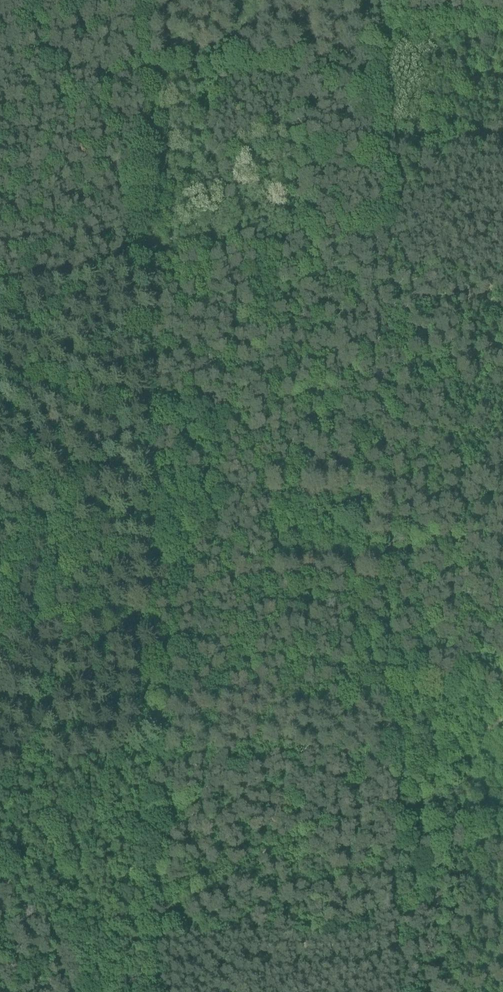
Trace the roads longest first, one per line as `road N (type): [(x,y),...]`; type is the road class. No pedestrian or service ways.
road 1 (track): [(144,0),(154,991)]
road 2 (track): [(398,991),(390,545)]
road 3 (track): [(390,545),(381,144)]
road 4 (track): [(149,504),(0,528)]
road 5 (track): [(96,991),(0,877)]
road 6 (track): [(381,144),(378,0)]
road 7 (track): [(381,144),(502,143)]

